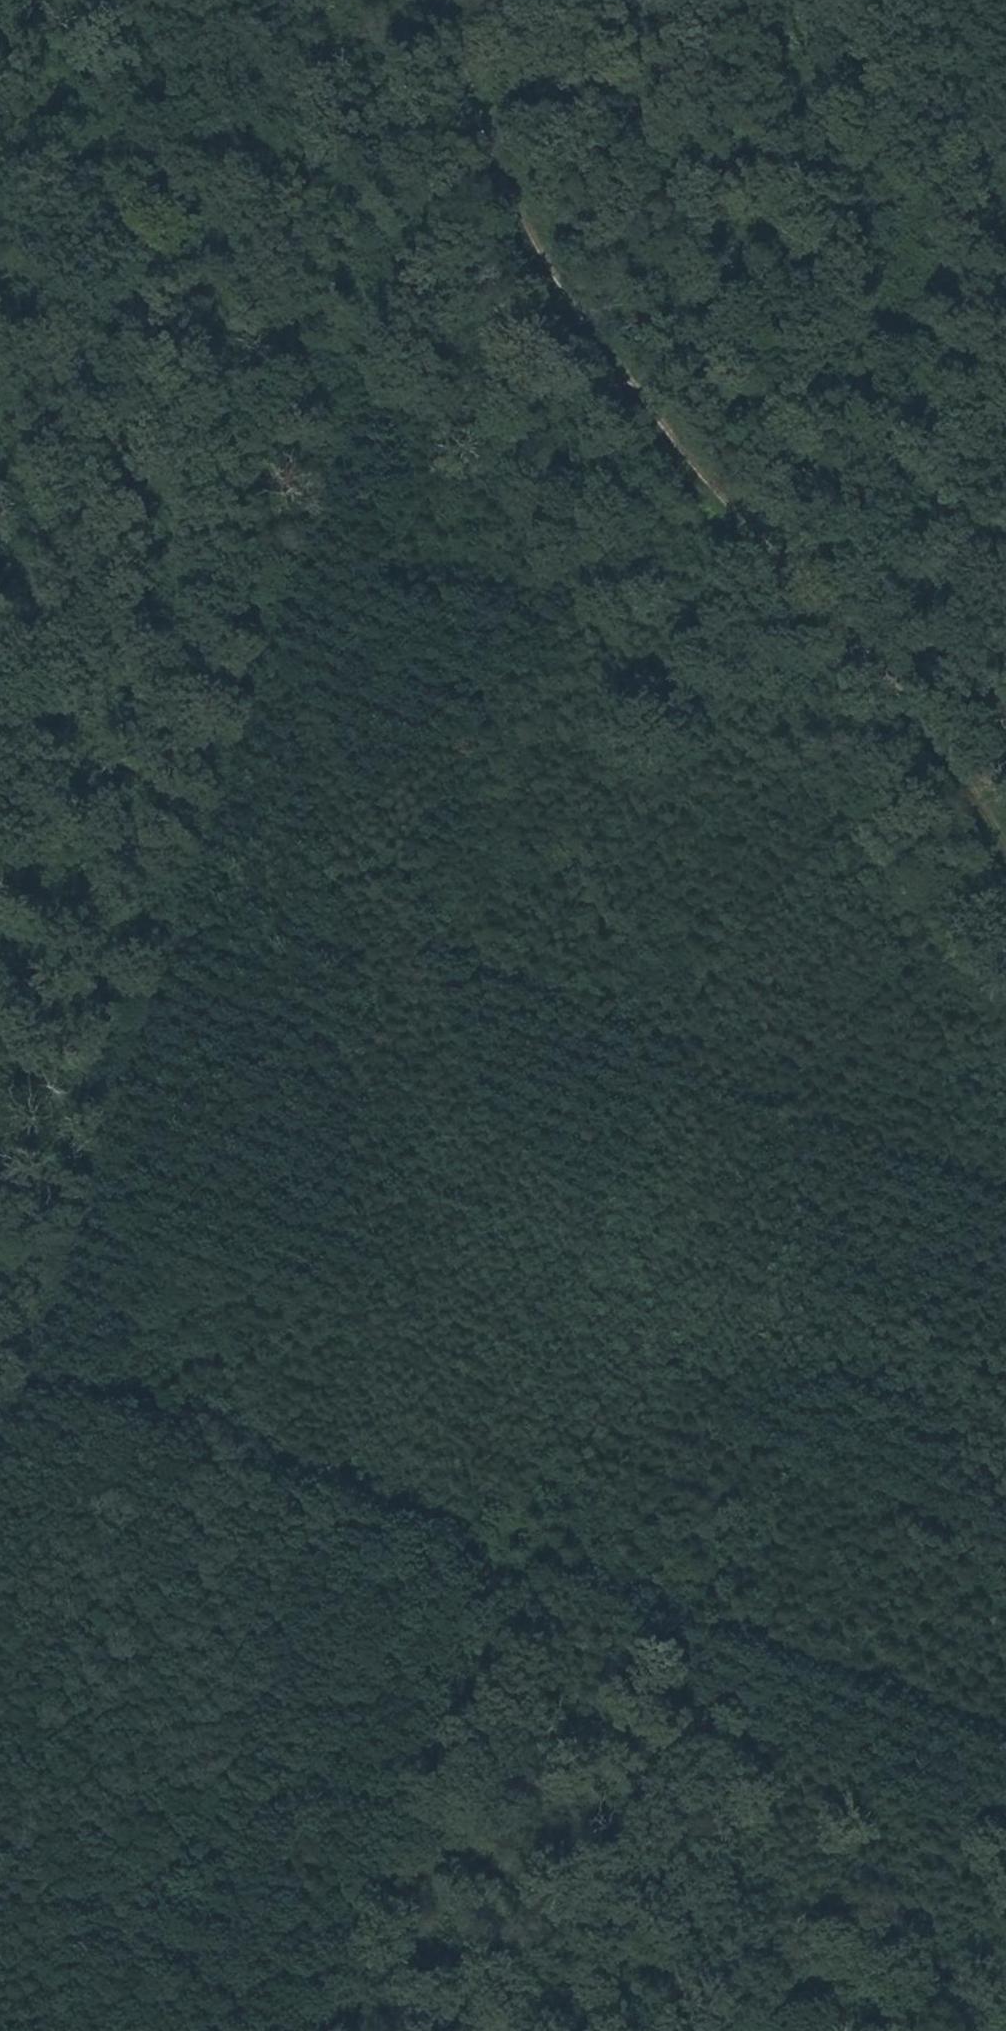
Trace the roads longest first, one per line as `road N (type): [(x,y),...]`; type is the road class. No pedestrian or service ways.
road 1 (track): [(1005,868),(619,384),(436,0)]

